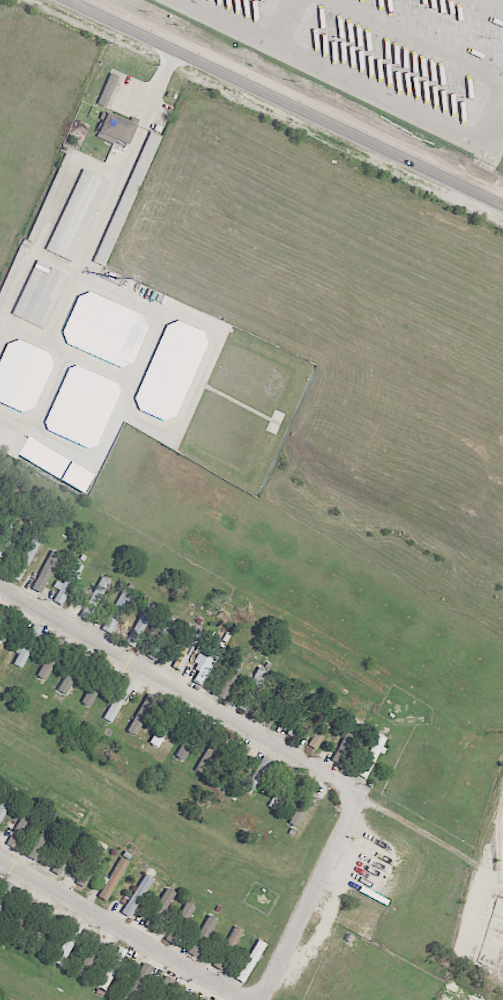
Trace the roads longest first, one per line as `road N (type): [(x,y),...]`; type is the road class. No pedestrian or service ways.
road 1 (tertiary): [(502,205),(67,0)]
road 2 (track): [(361,802),(487,877)]

